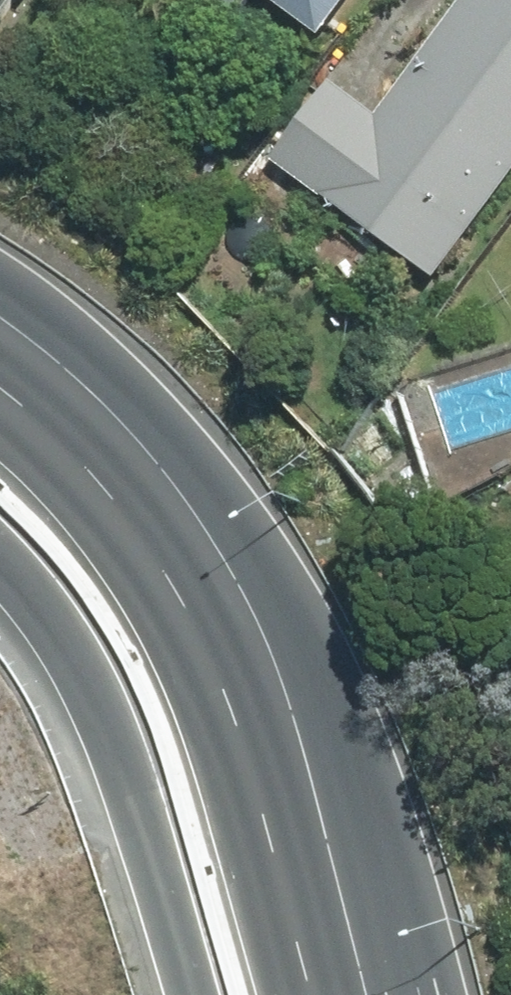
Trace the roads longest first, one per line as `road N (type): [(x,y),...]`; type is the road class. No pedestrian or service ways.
road 1 (motorway): [(0,273),(78,330),(151,399),(262,560),(318,675),(404,994)]
road 2 (motorway): [(0,385),(49,420),(126,505),(204,634),(329,994)]
road 3 (motorway): [(195,994),(109,714),(39,587),(0,537)]

